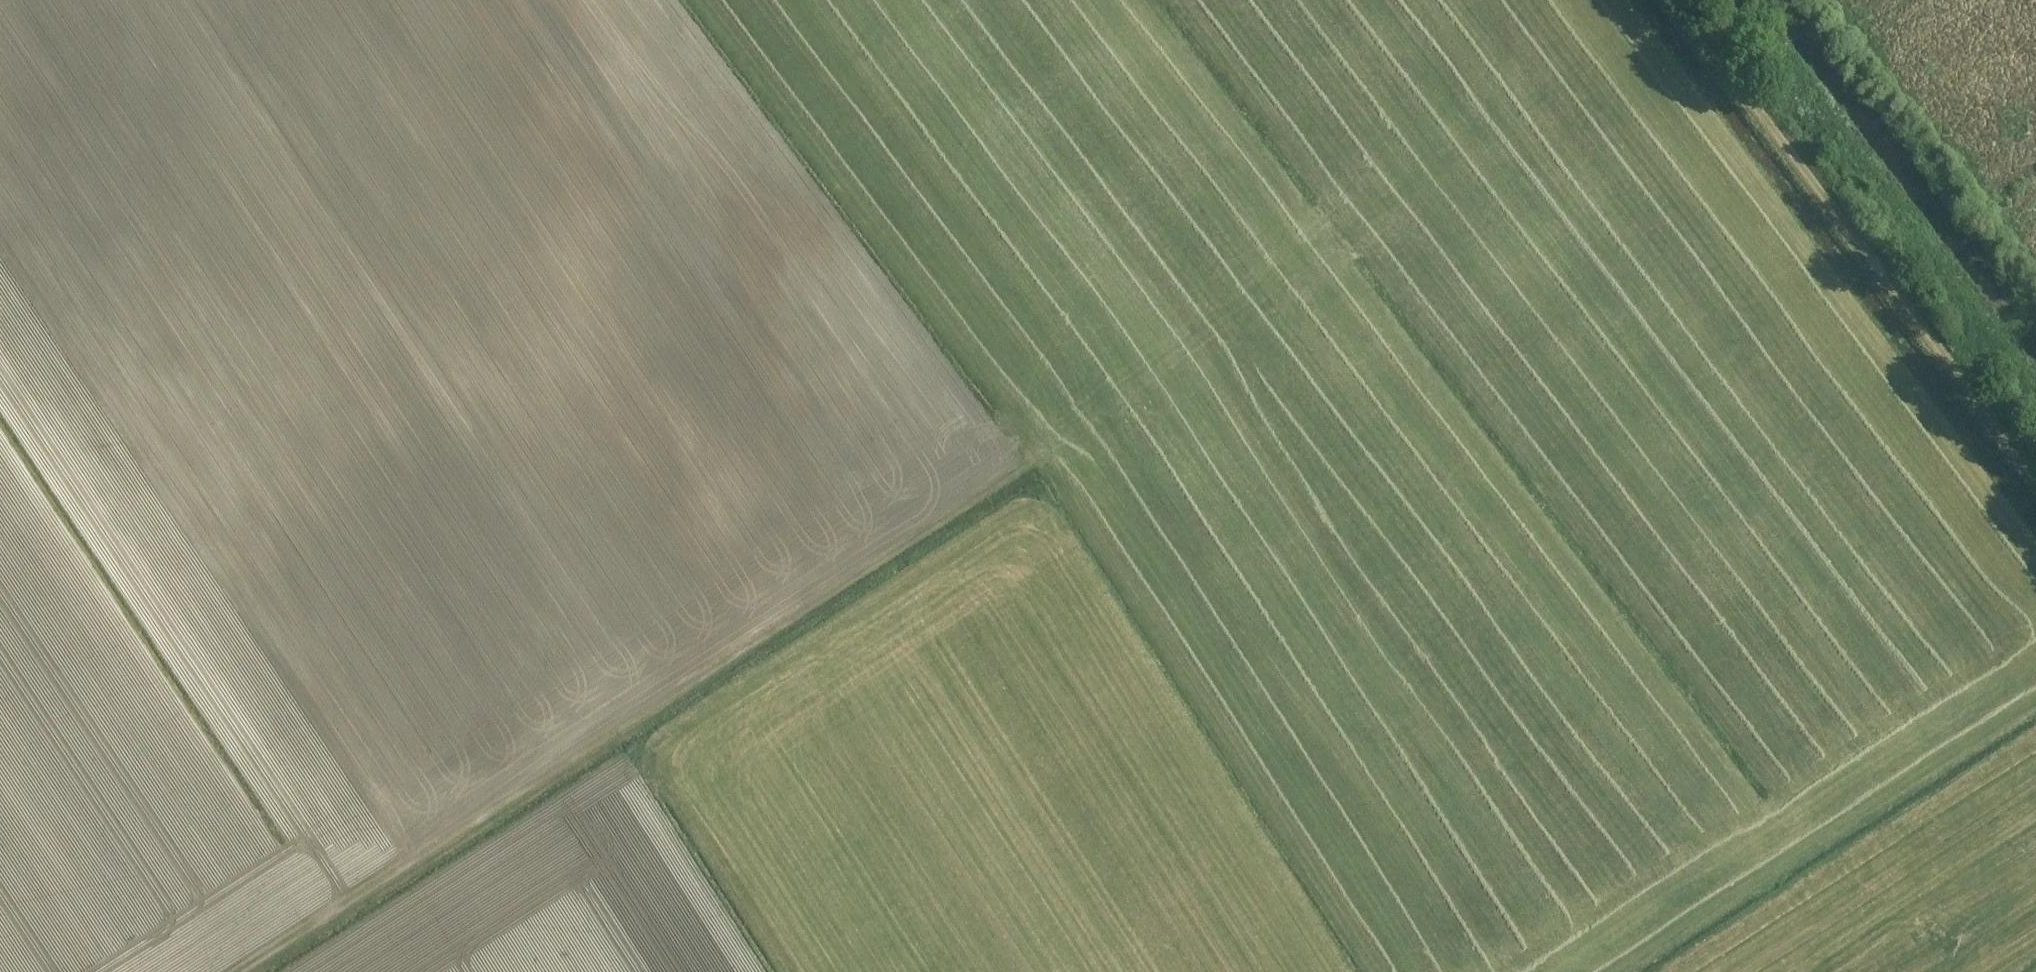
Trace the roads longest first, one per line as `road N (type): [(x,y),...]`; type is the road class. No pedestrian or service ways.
road 1 (track): [(249,971),(1014,485)]
road 2 (track): [(2035,488),(1670,0)]

